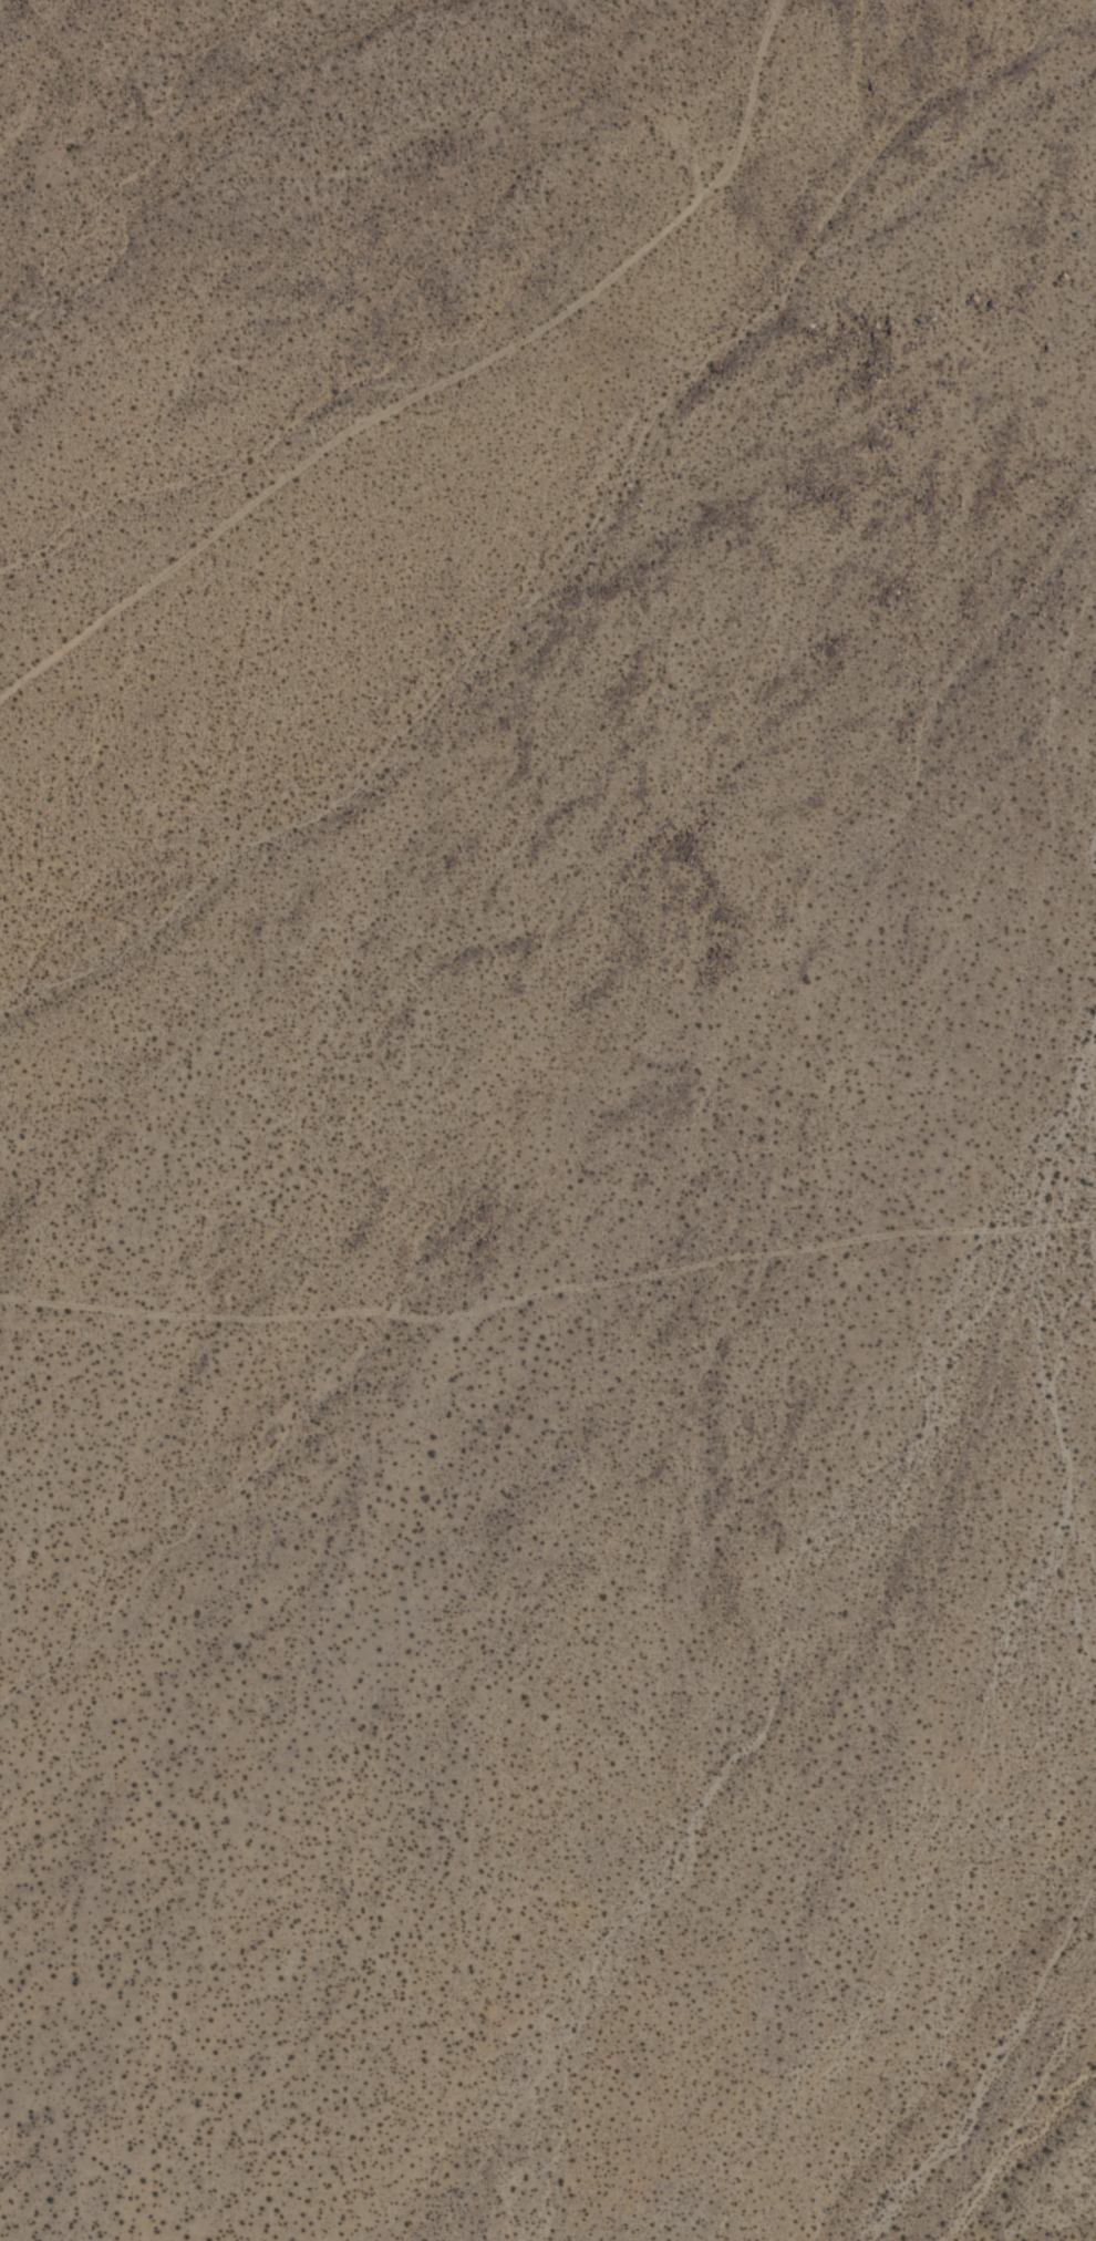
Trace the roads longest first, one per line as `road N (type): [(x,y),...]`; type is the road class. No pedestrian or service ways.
road 1 (track): [(1095,1222),(903,1230),(732,1254),(441,1314),(210,1314),(0,1291)]
road 2 (track): [(0,698),(307,456),(537,327),(683,210),(735,152),(779,0)]

